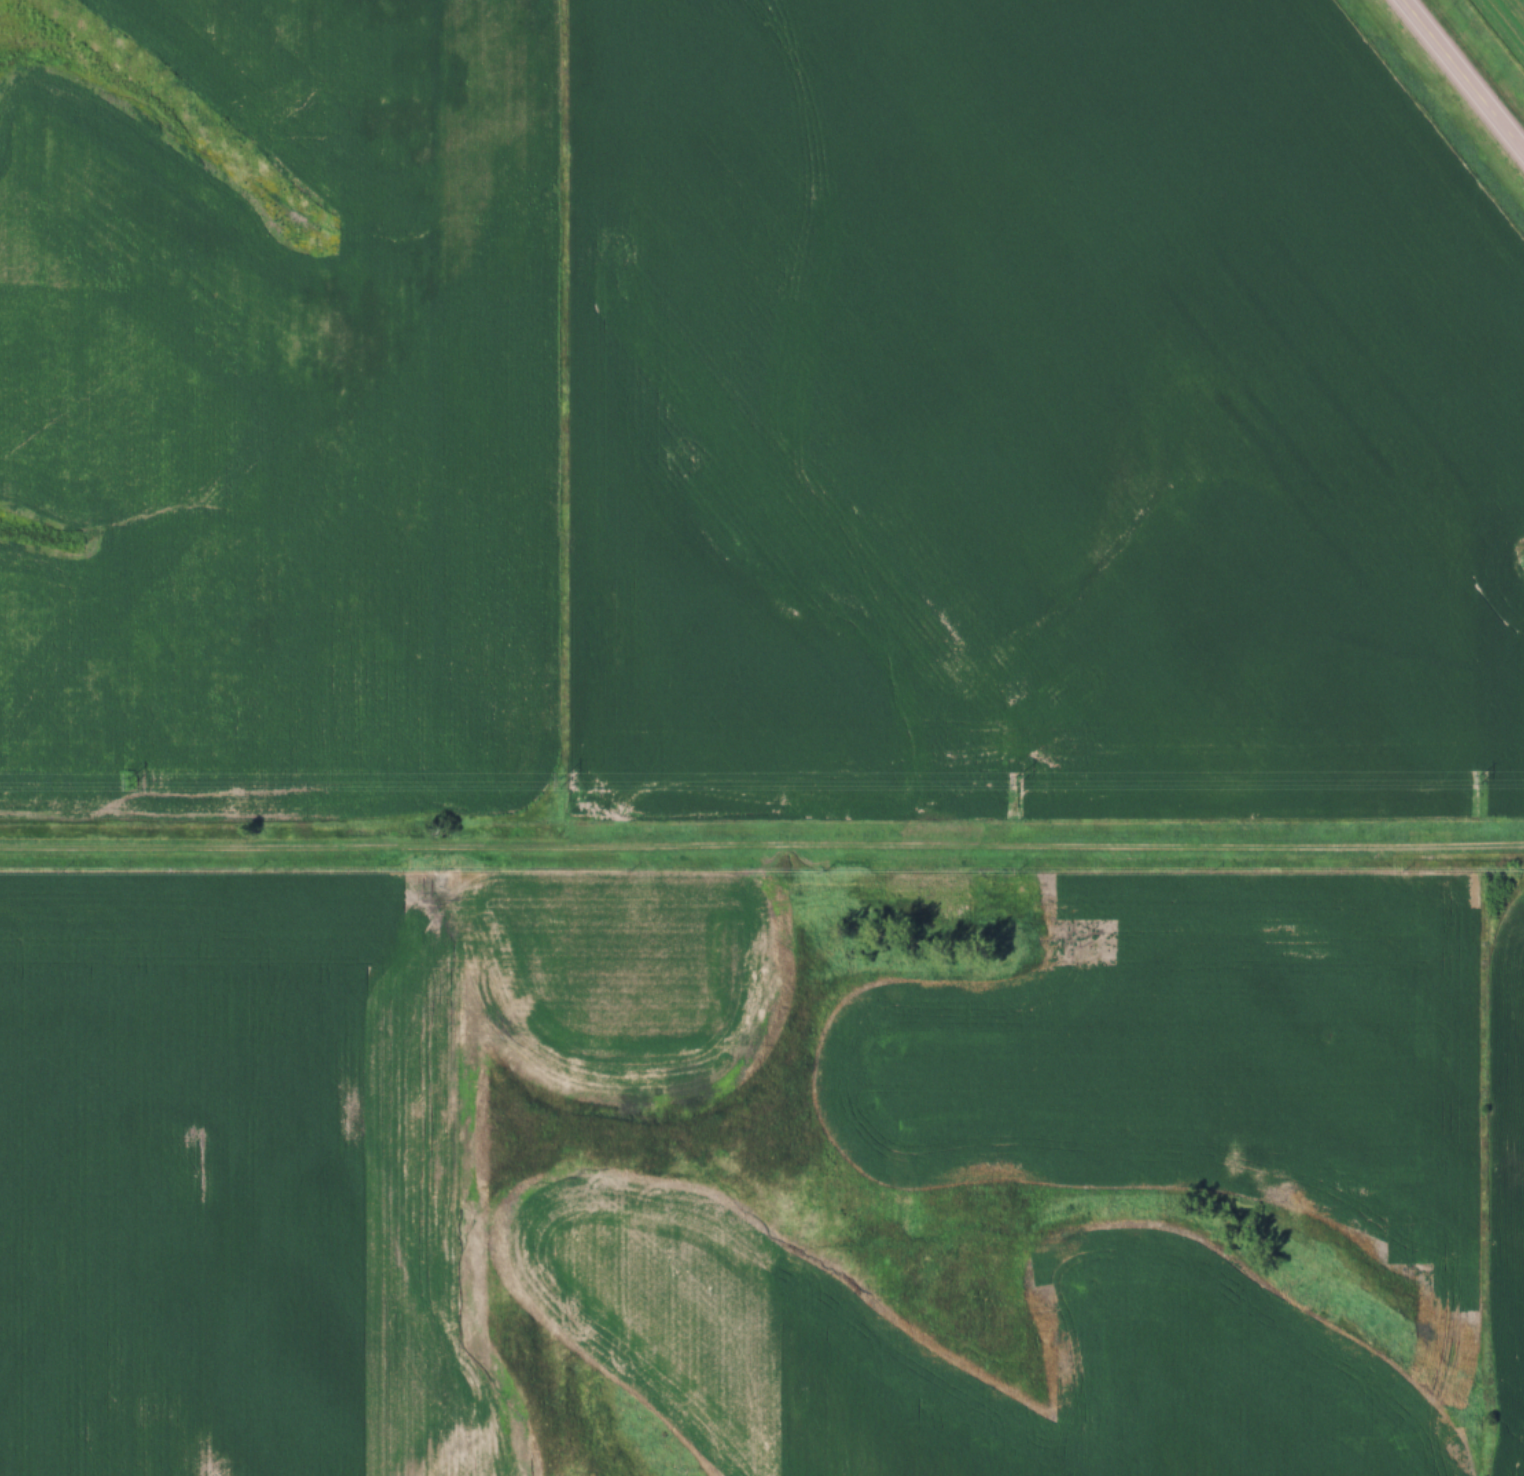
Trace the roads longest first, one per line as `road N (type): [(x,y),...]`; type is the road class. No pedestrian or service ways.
road 1 (residential): [(0,850),(1523,847)]
road 2 (primary): [(1523,149),(1406,0)]

